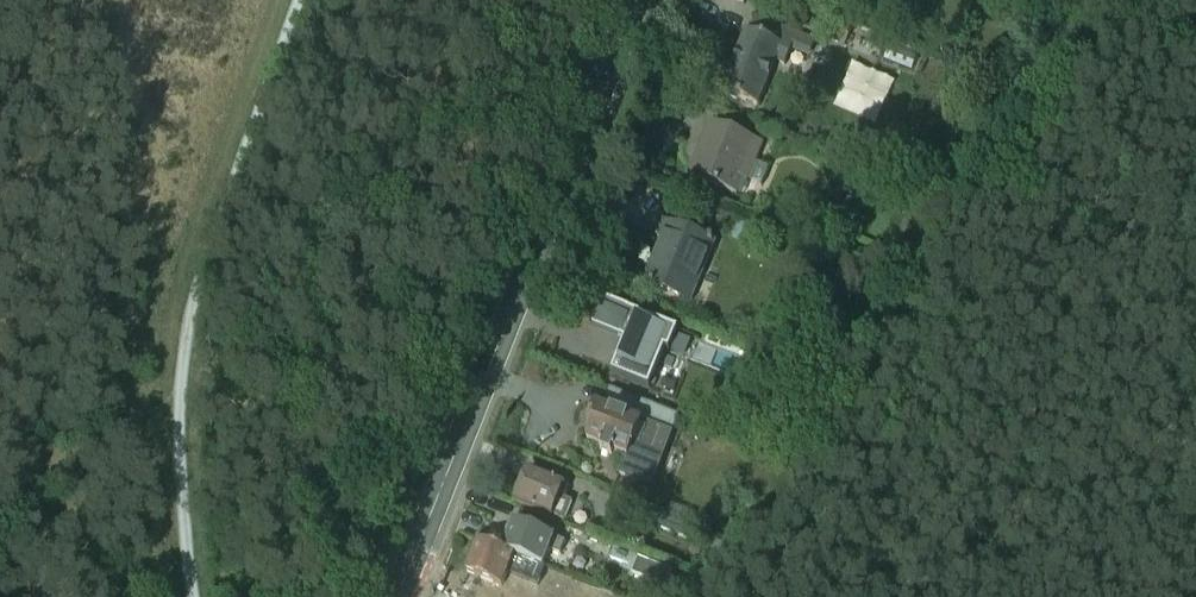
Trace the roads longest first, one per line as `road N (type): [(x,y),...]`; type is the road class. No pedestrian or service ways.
road 1 (secondary): [(395,596),(634,0)]

